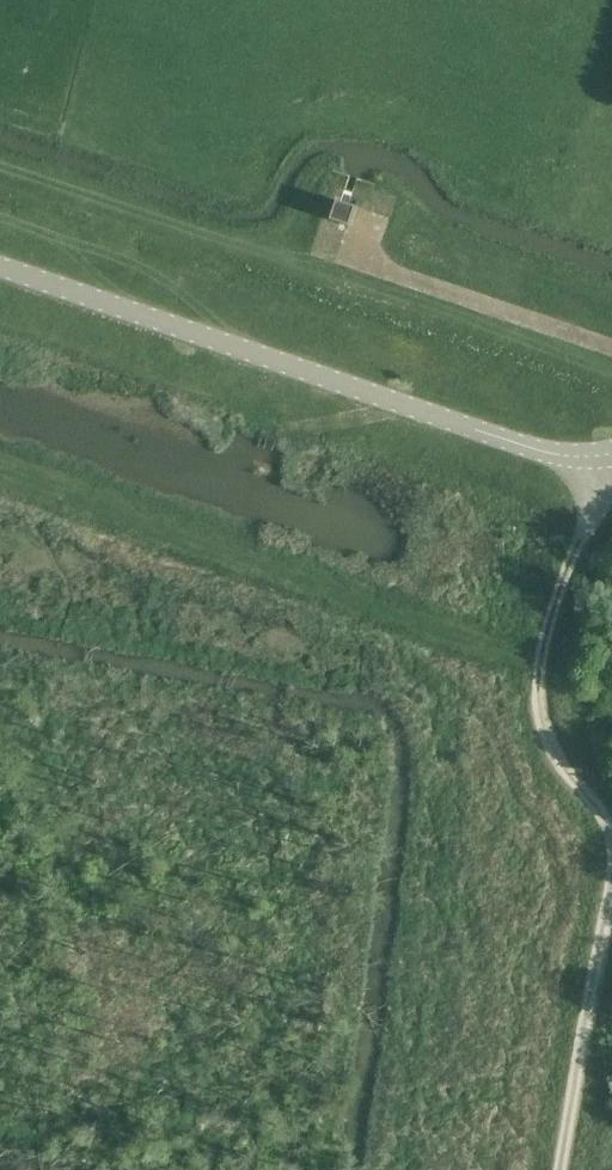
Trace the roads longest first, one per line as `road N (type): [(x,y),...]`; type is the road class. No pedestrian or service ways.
road 1 (unclassified): [(611,451),(559,456),(0,267)]
road 2 (track): [(611,828),(569,780),(544,721),(546,646),(604,454)]
road 3 (track): [(560,1169),(611,895)]

